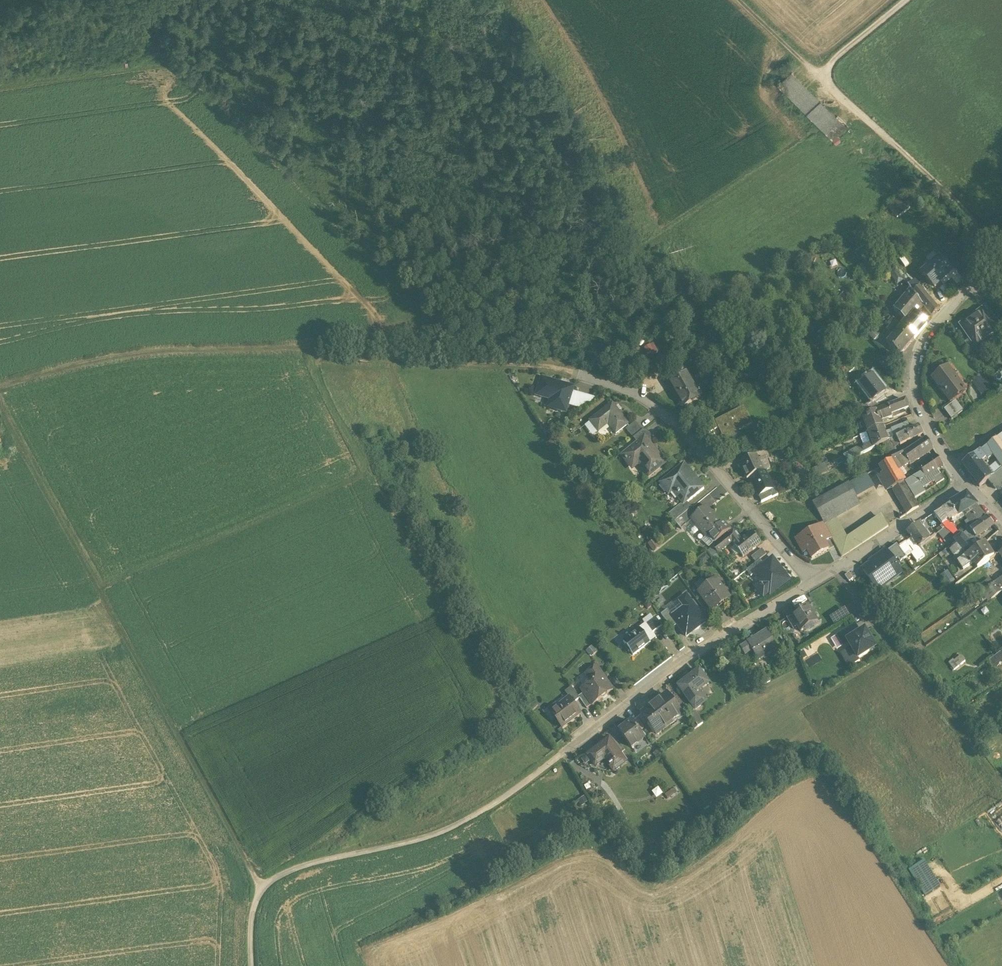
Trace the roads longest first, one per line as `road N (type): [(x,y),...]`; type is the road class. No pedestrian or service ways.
road 1 (track): [(283,349),(289,337),(422,338),(434,322),(114,0)]
road 2 (track): [(0,387),(126,351),(283,349),(329,360),(573,374)]
road 3 (track): [(0,413),(262,888)]
road 4 (track): [(99,591),(369,475),(313,369),(315,354)]
road 5 (track): [(252,965),(253,910),(268,881),(318,860),(443,829),(558,752)]
road 6 (track): [(977,278),(975,223),(820,76),(908,0)]
road 7 (residential): [(812,581),(668,418),(624,390),(573,374)]
road 8 (residential): [(812,581),(679,659),(558,752)]
road 9 (residential): [(965,485),(921,414),(913,372),(923,340),(977,278)]
road 10 (residential): [(965,485),(812,581)]
road 11 (track): [(178,64),(0,88)]

